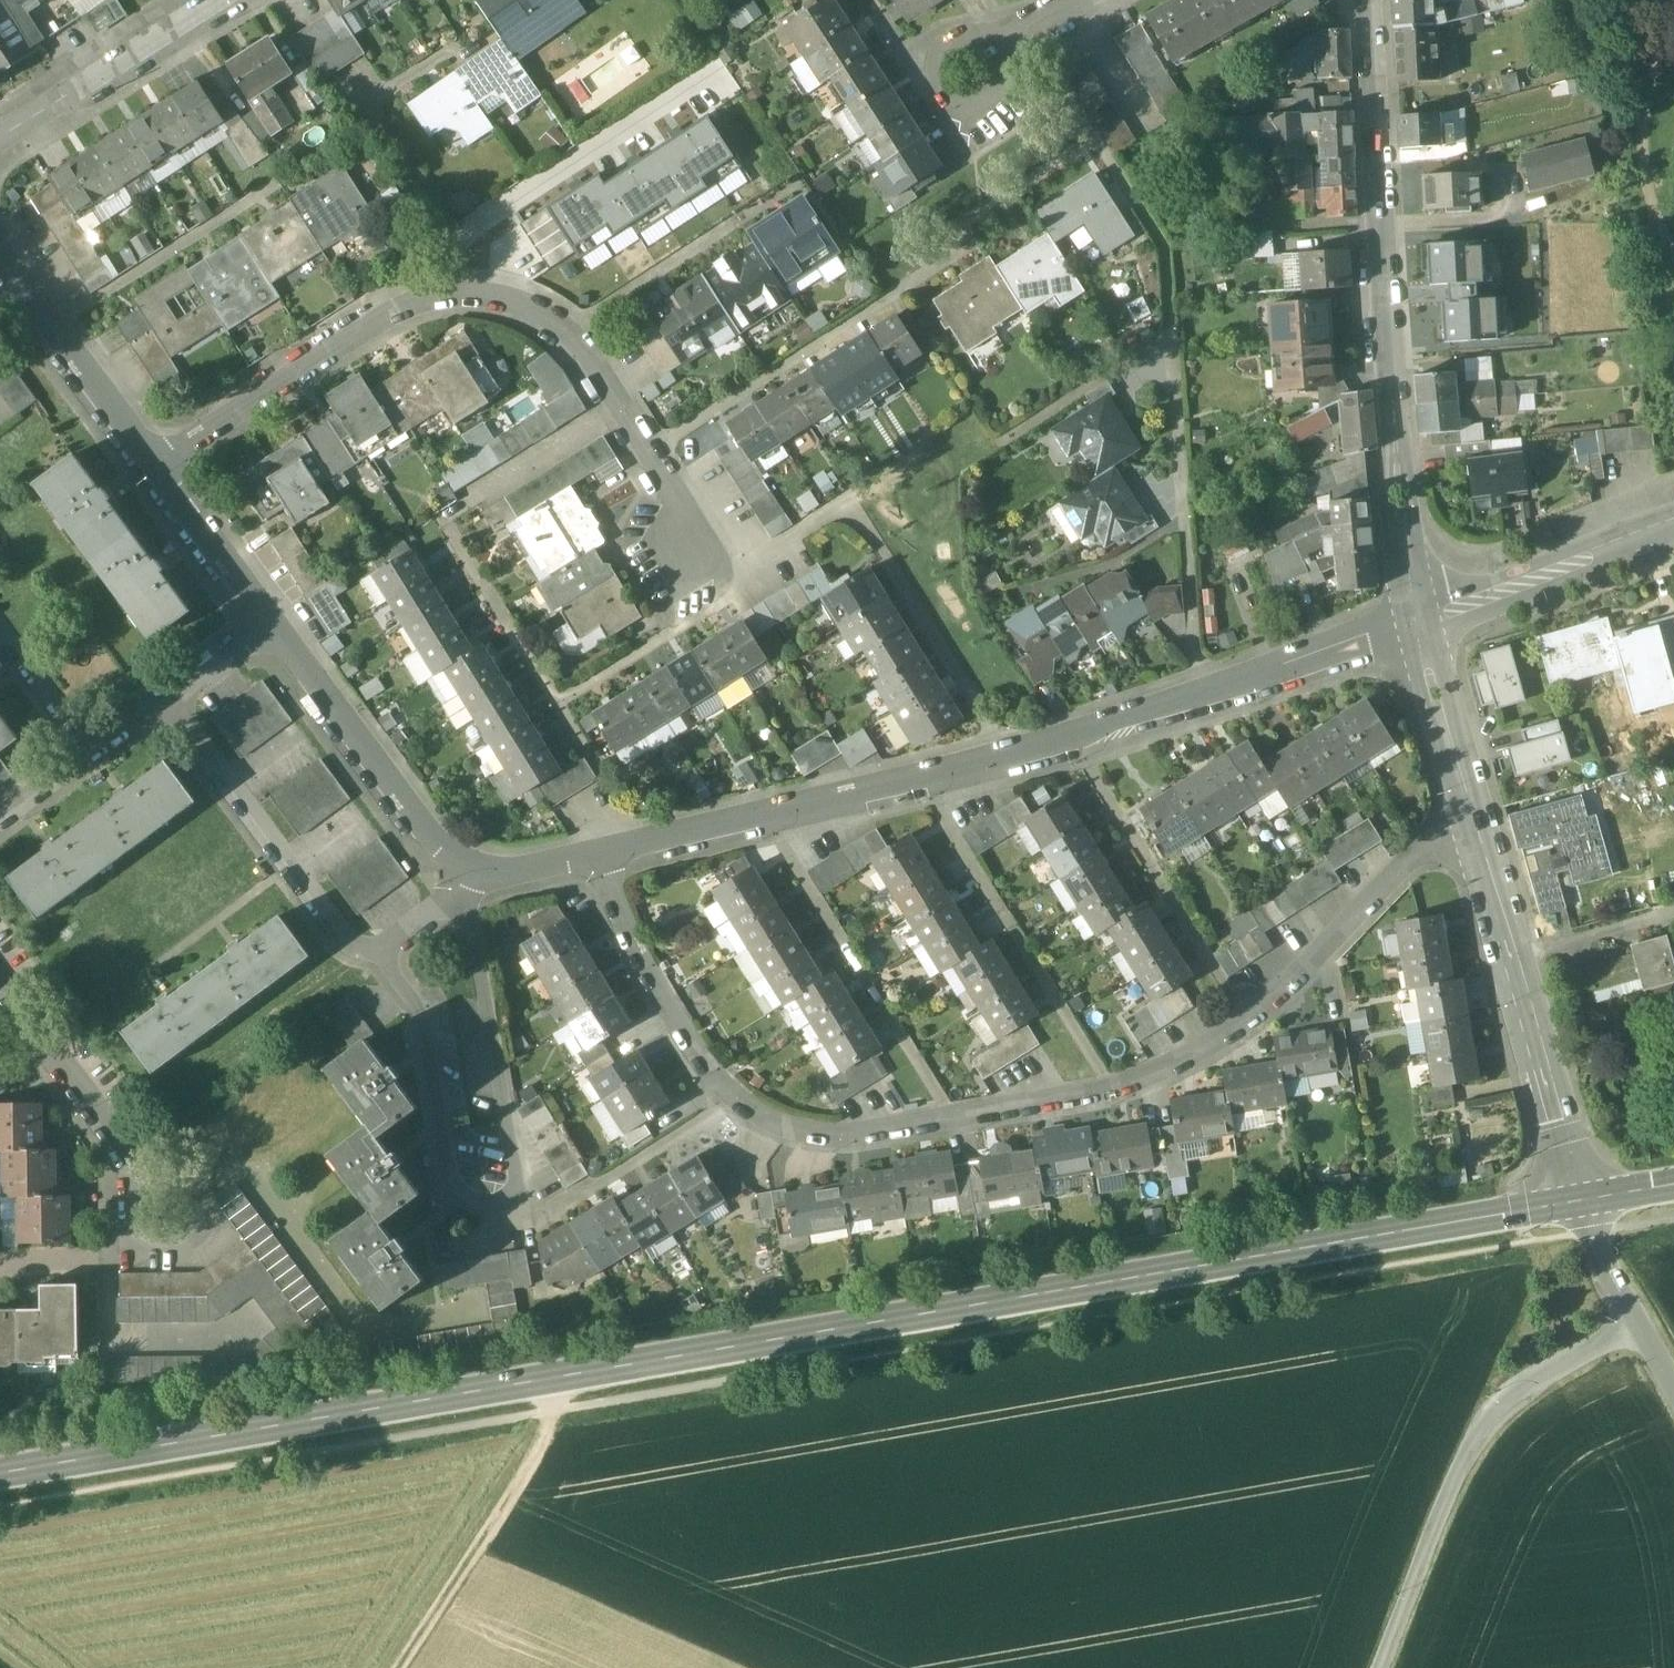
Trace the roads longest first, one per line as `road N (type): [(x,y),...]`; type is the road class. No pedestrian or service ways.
road 1 (secondary): [(0,1473),(1577,1204)]
road 2 (residential): [(597,858),(633,949),(733,1100),(789,1132),(856,1138),(1113,1092),(1190,1060),(1250,1024),(1430,843),(1475,830)]
road 3 (residential): [(597,858),(1009,760),(1419,623)]
road 4 (residential): [(152,464),(380,314),(460,287),(535,311),(588,357),(662,479),(678,557)]
road 5 (residential): [(374,956),(414,1012),(446,1175),(470,1205),(511,1199),(517,1183),(474,923),(482,875)]
road 6 (tertiary): [(1367,0),(1404,526),(1419,623)]
road 7 (unclassified): [(1636,1330),(1492,1410),(1380,1667)]
road 8 (tertiary): [(1475,830),(1577,1204)]
road 9 (track): [(558,1376),(553,1430),(398,1667)]
road 10 (residential): [(162,702),(344,944),(374,956)]
road 11 (residential): [(269,622),(442,851),(482,875)]
road 12 (residential): [(0,981),(163,1211)]
road 13 (tertiary): [(1673,525),(1419,623)]
road 14 (residential): [(1015,46),(985,27),(951,34),(932,63),(939,98),(969,117),(987,116),(1016,96),(1022,62)]
road 15 (residential): [(0,136),(221,0)]
road 16 (residential): [(0,255),(152,464)]
road 17 (tertiary): [(1419,623),(1475,830)]
road 18 (residential): [(162,702),(0,822)]
road 19 (residential): [(152,464),(269,622)]
road 20 (tertiary): [(1577,1204),(1636,1330)]
road 21 (residential): [(374,956),(482,875)]
road 22 (residential): [(269,622),(162,702)]

